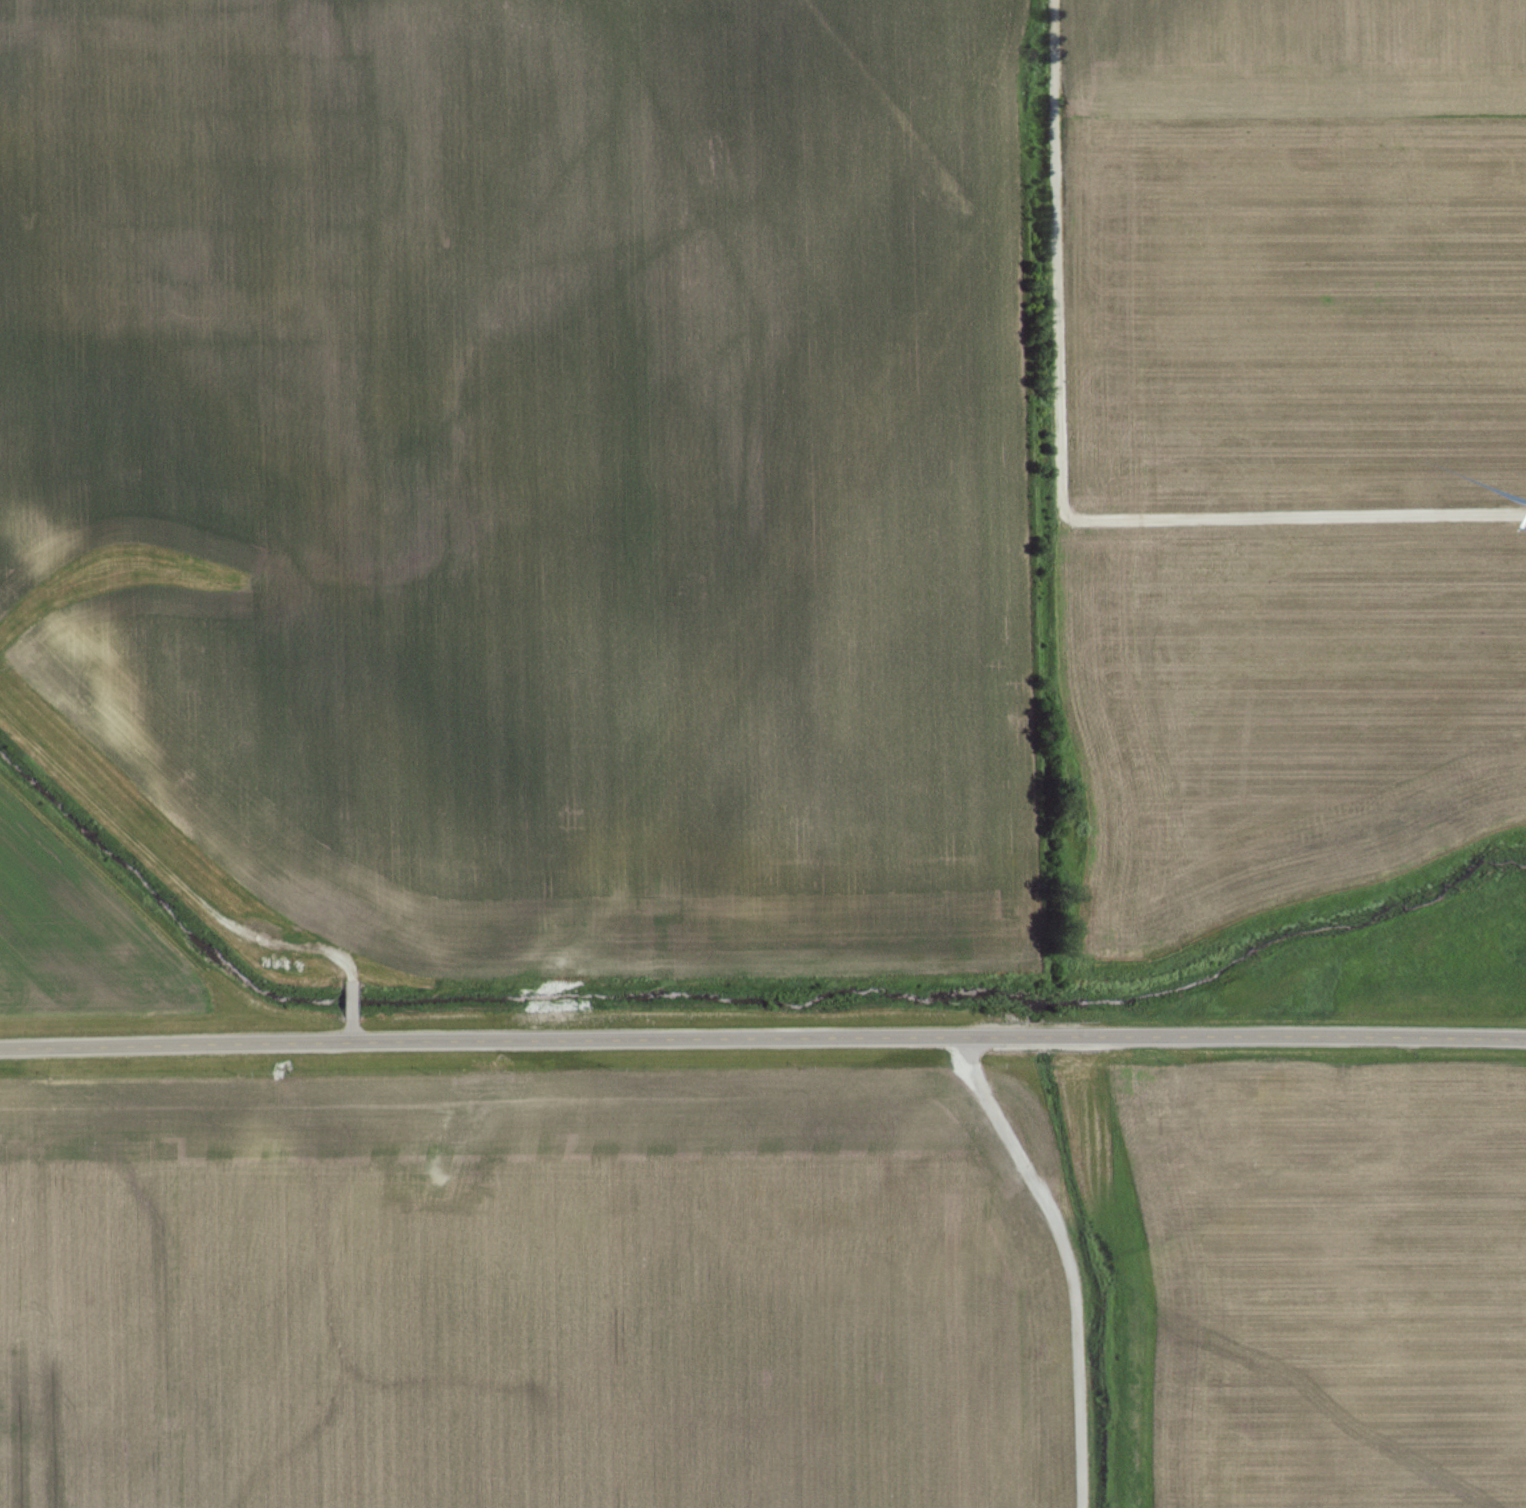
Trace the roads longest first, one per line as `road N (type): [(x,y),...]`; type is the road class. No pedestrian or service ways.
road 1 (secondary): [(1525,1039),(449,1039),(0,1050)]

